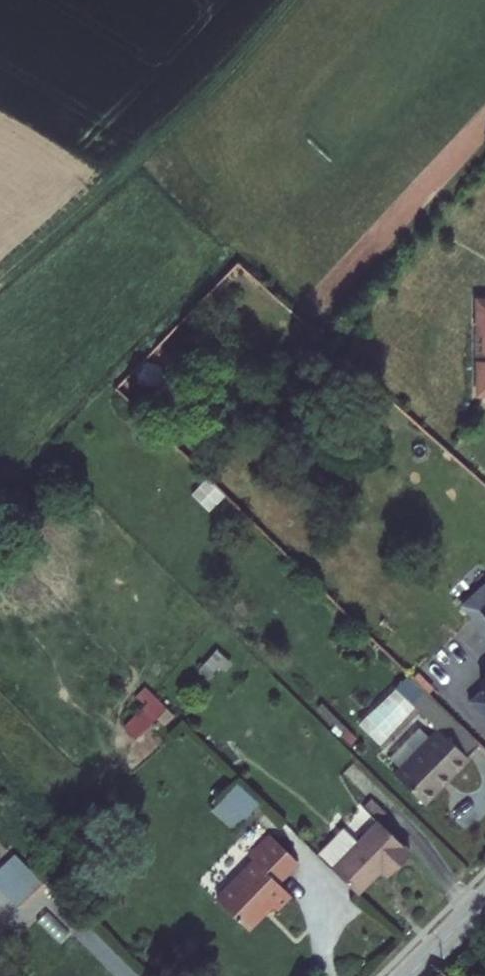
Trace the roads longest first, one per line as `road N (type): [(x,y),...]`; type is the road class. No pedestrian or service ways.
road 1 (track): [(0,286),(143,161),(291,0)]

